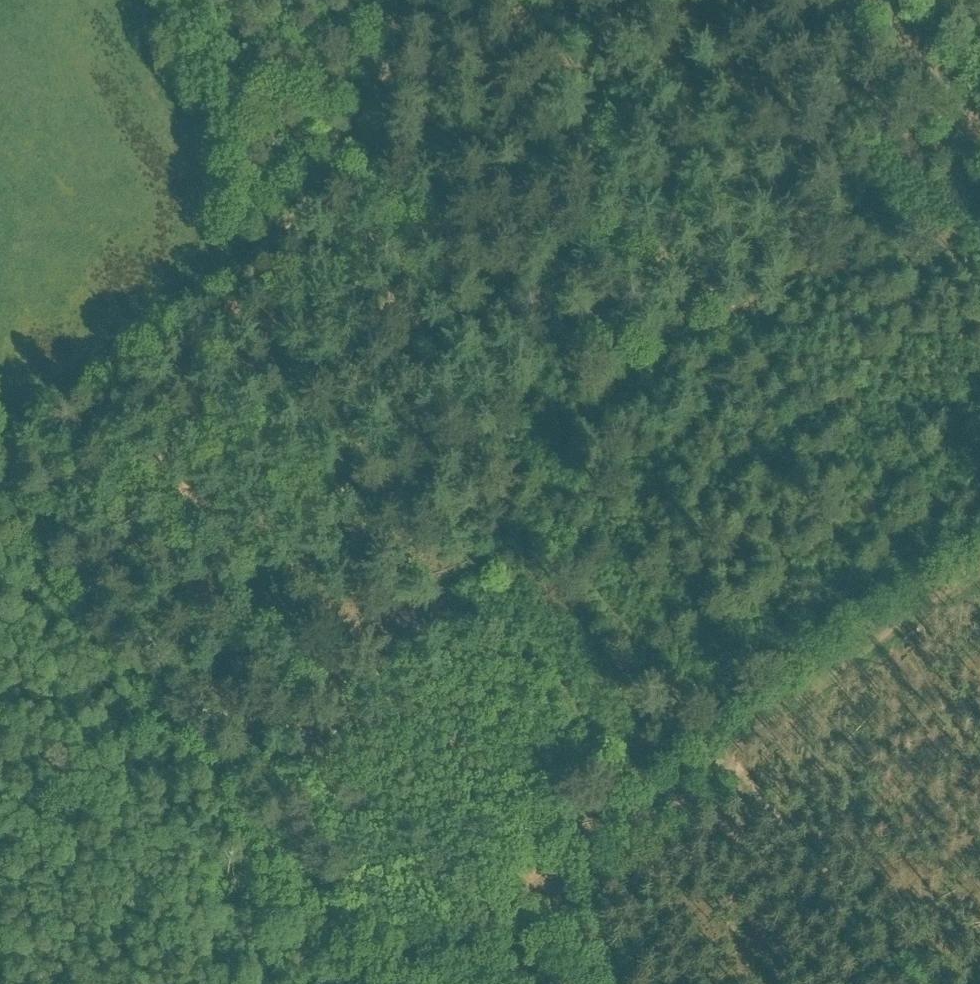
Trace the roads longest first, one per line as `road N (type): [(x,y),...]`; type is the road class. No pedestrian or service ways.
road 1 (track): [(148,0),(193,109),(239,277),(11,444),(39,554),(397,983)]
road 2 (track): [(419,983),(451,948),(722,750)]
road 3 (track): [(239,277),(297,227),(333,179),(404,0)]
road 4 (track): [(979,561),(722,750)]
road 5 (track): [(722,750),(924,983)]
road 6 (track): [(869,0),(979,129)]

